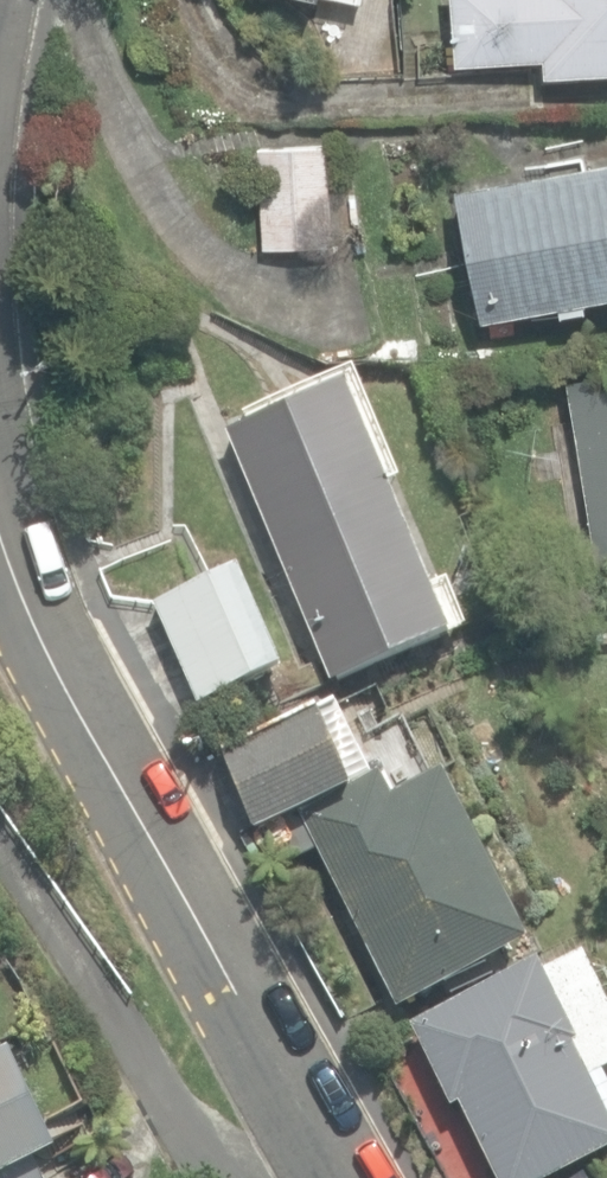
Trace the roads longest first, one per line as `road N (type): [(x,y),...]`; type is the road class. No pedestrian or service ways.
road 1 (residential): [(305,1139),(51,720),(0,593)]
road 2 (residential): [(305,1139),(268,1158),(235,1155),(194,1132),(0,854)]

